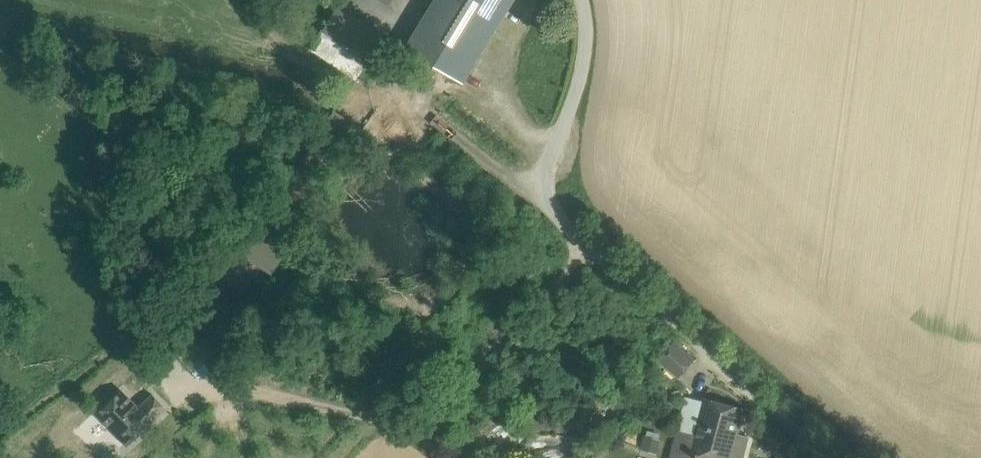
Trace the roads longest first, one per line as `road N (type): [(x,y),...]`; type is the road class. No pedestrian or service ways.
road 1 (unclassified): [(823,457),(535,204),(591,69),(592,0)]

